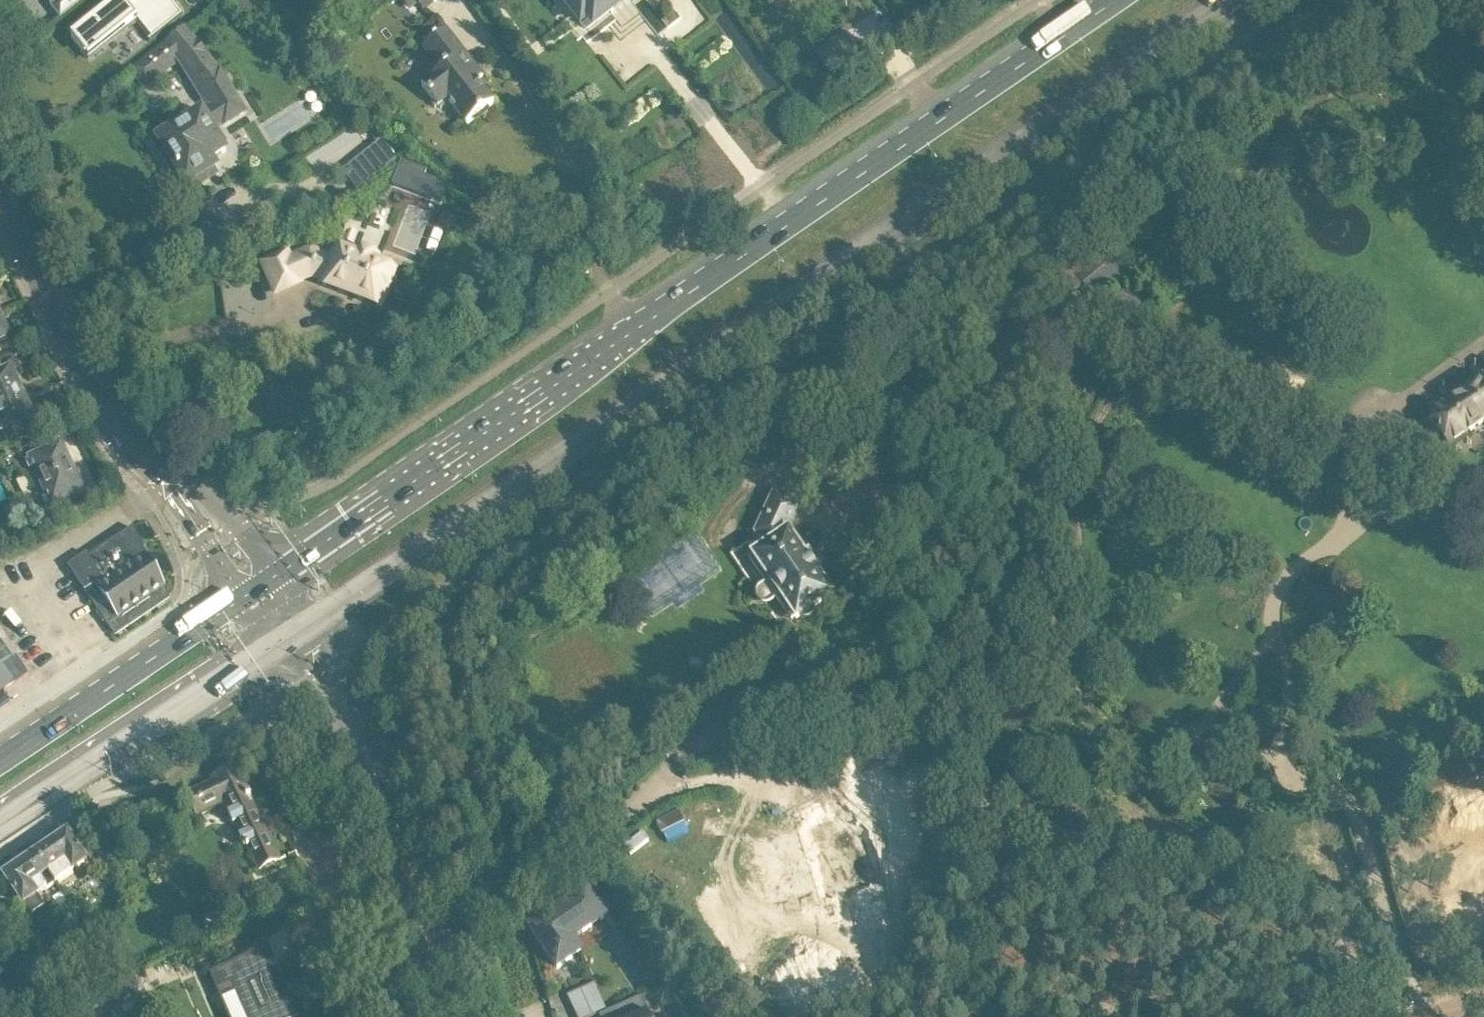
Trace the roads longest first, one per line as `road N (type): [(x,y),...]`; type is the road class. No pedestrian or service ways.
road 1 (primary): [(290,627),(1220,0)]
road 2 (primary): [(1110,0),(259,588)]
road 3 (residential): [(645,795),(716,734),(891,635),(919,607),(932,554),(924,512),(909,497),(875,493),(818,522)]
road 4 (secondary): [(259,588),(226,539),(105,405),(0,200)]
road 5 (secondary): [(419,964),(381,791),(332,686),(290,627)]
road 6 (primary): [(0,820),(290,627)]
road 7 (primary): [(259,588),(0,763)]
road 8 (residential): [(419,964),(645,795)]
road 9 (residential): [(645,795),(727,782),(809,799),(856,762)]
road 10 (residential): [(333,881),(345,930),(385,1016)]

